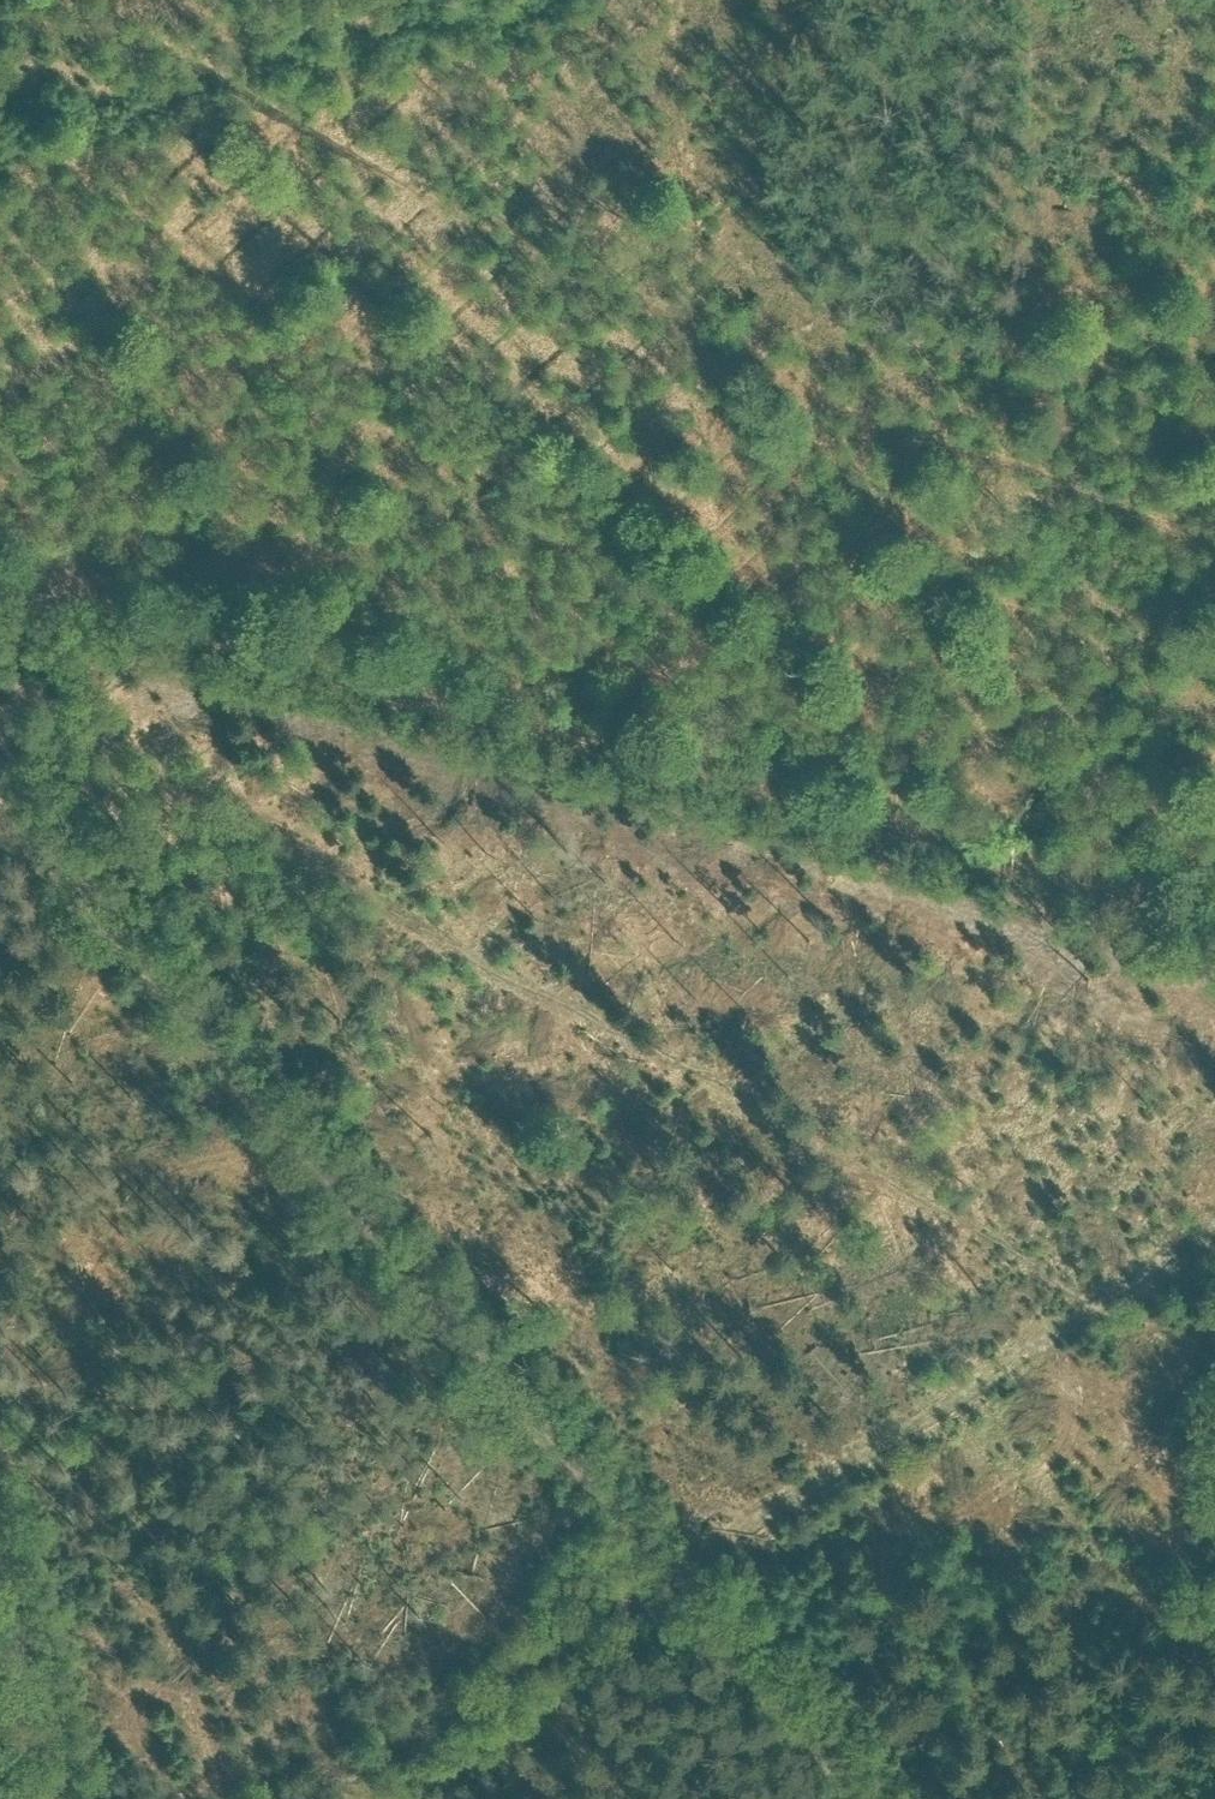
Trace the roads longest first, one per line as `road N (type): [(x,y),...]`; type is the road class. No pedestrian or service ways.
road 1 (track): [(0,62),(164,54),(258,93),(529,233),(617,269),(689,285),(707,330),(1214,515)]
road 2 (track): [(1214,923),(0,577)]
road 3 (track): [(310,1798),(1099,1302)]
road 4 (track): [(53,1798),(0,1572)]
road 5 (track): [(1099,1302),(1214,1228)]

